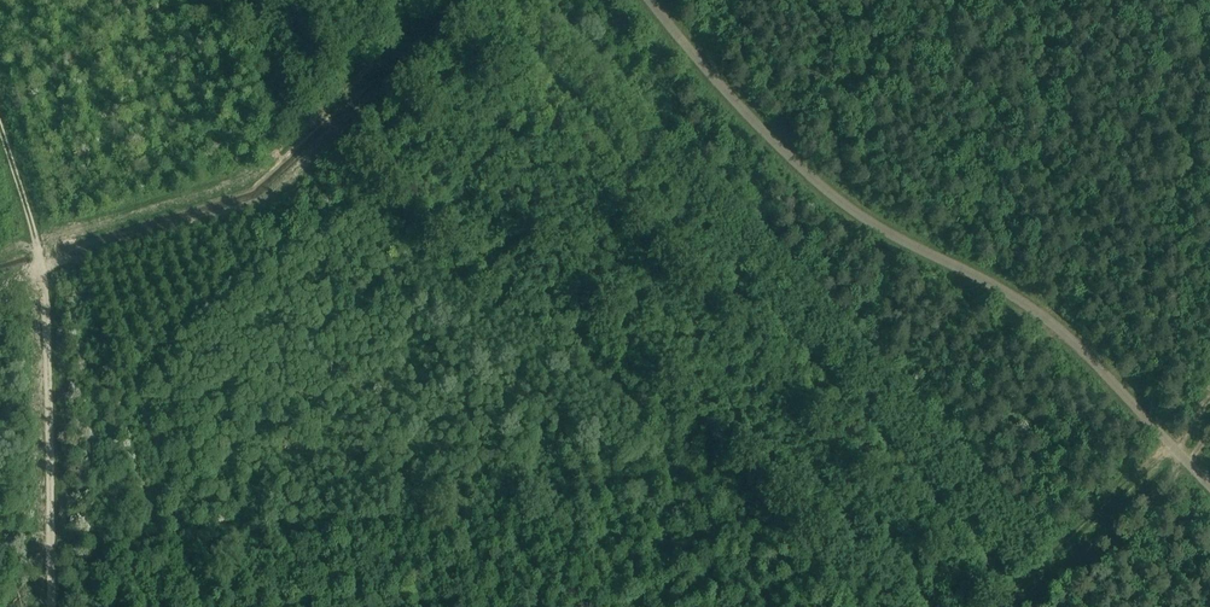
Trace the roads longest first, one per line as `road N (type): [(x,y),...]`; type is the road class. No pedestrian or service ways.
road 1 (unclassified): [(1209,487),(1054,325),(873,224),(816,181),(649,0)]
road 2 (track): [(0,127),(44,293),(51,606)]

